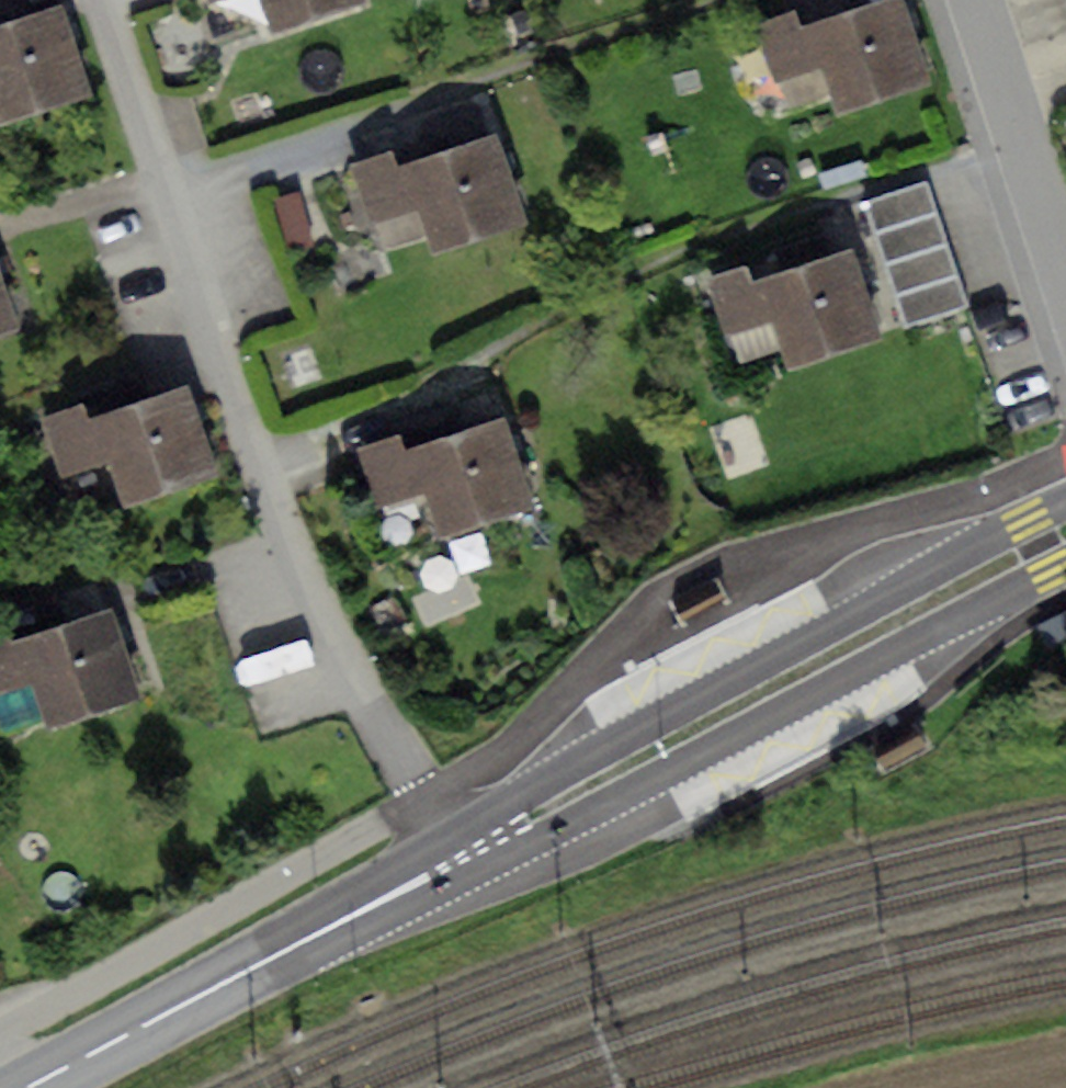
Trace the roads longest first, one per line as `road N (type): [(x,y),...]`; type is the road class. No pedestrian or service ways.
road 1 (residential): [(460,860),(280,529),(102,0)]
road 2 (primary): [(1065,514),(1028,524),(532,791),(460,860)]
road 3 (primary): [(460,860),(552,837),(1065,562)]
road 4 (primary): [(460,860),(22,1087)]
road 5 (residential): [(1065,291),(966,0)]

